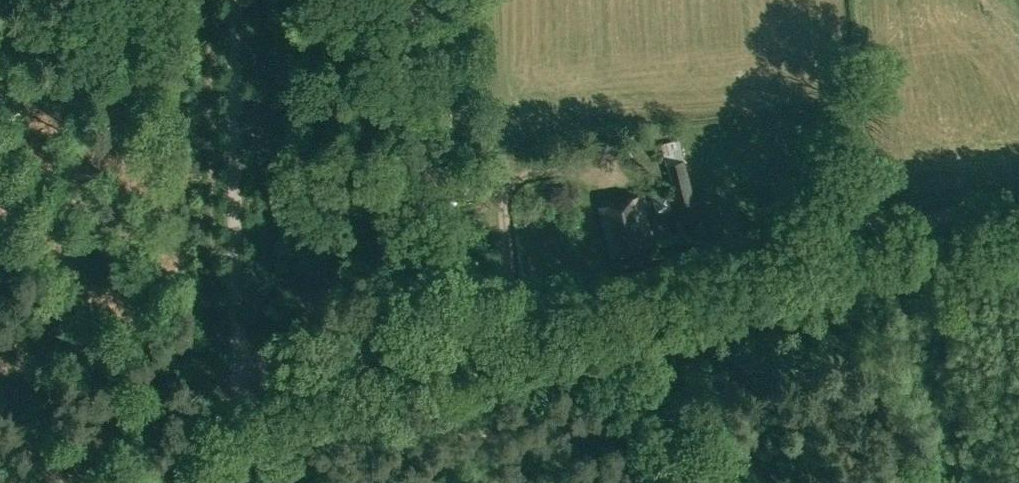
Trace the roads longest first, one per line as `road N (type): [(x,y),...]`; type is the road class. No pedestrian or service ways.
road 1 (track): [(233,382),(810,240),(1018,228)]
road 2 (unclassified): [(233,382),(237,0)]
road 3 (track): [(693,482),(649,280)]

